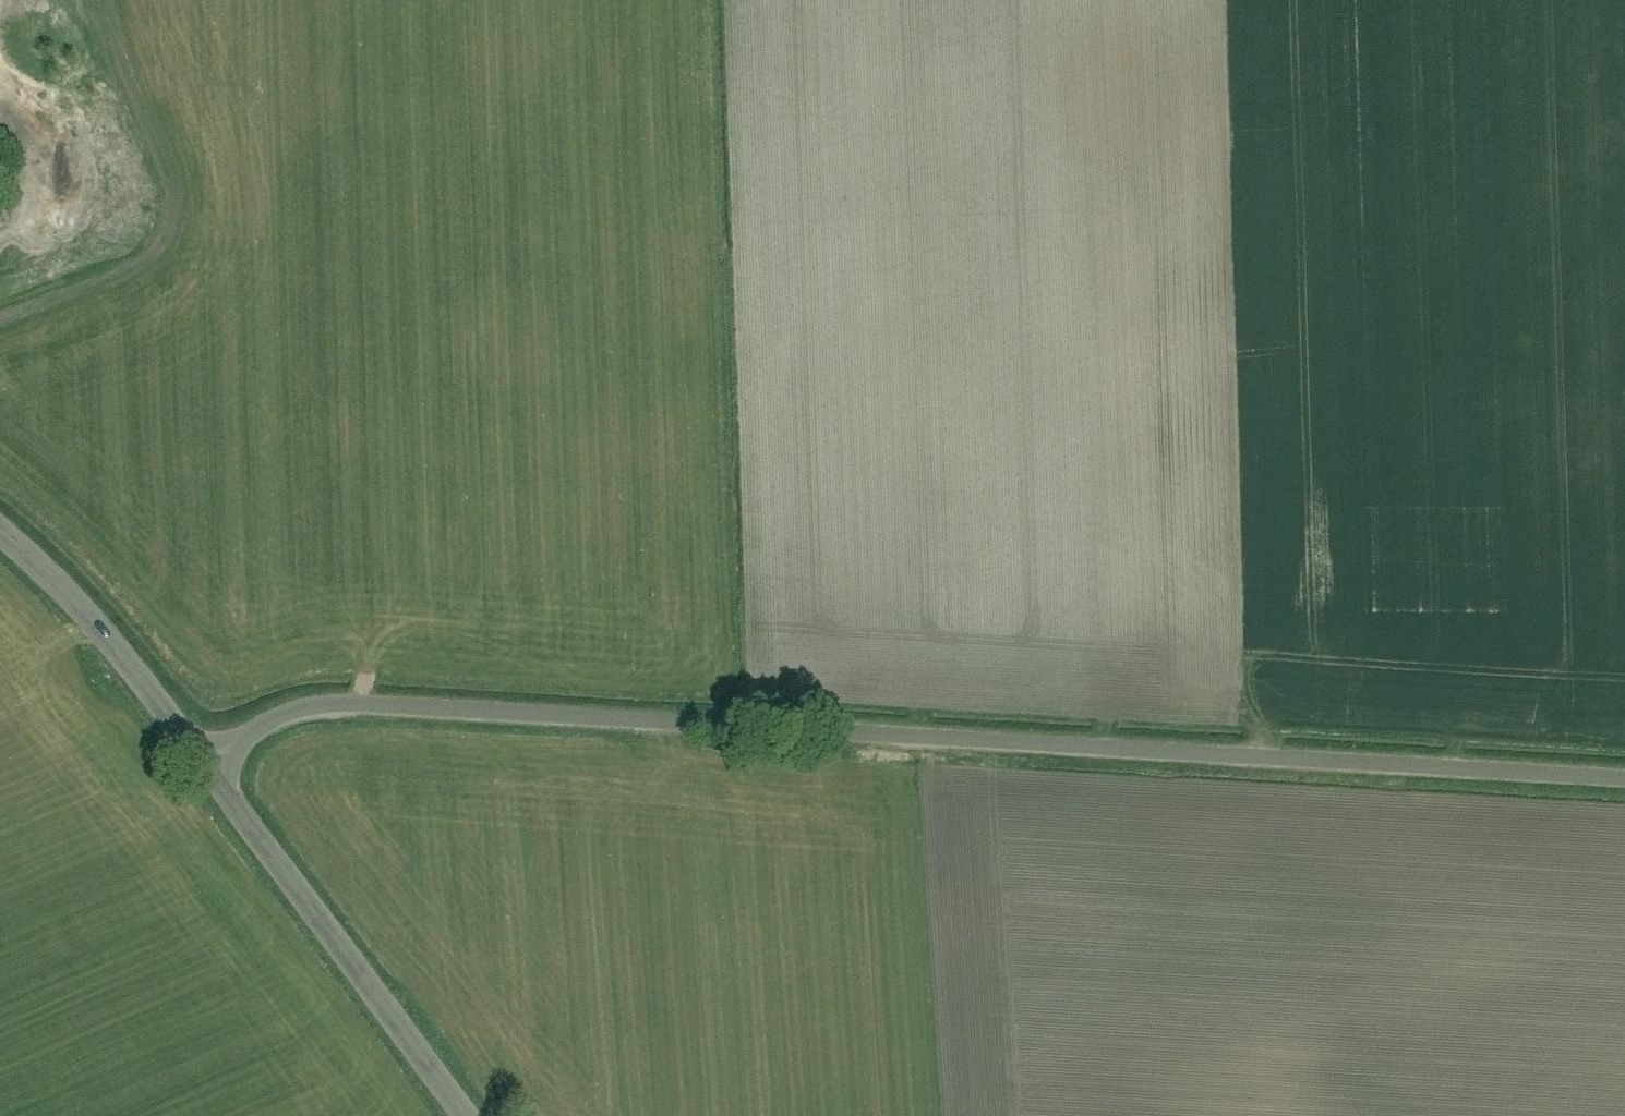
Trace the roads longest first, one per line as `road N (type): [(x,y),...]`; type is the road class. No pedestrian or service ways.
road 1 (unclassified): [(1624,769),(368,703),(294,705),(206,755)]
road 2 (tertiary): [(467,1115),(206,755)]
road 3 (tertiary): [(206,755),(70,582),(0,521)]

